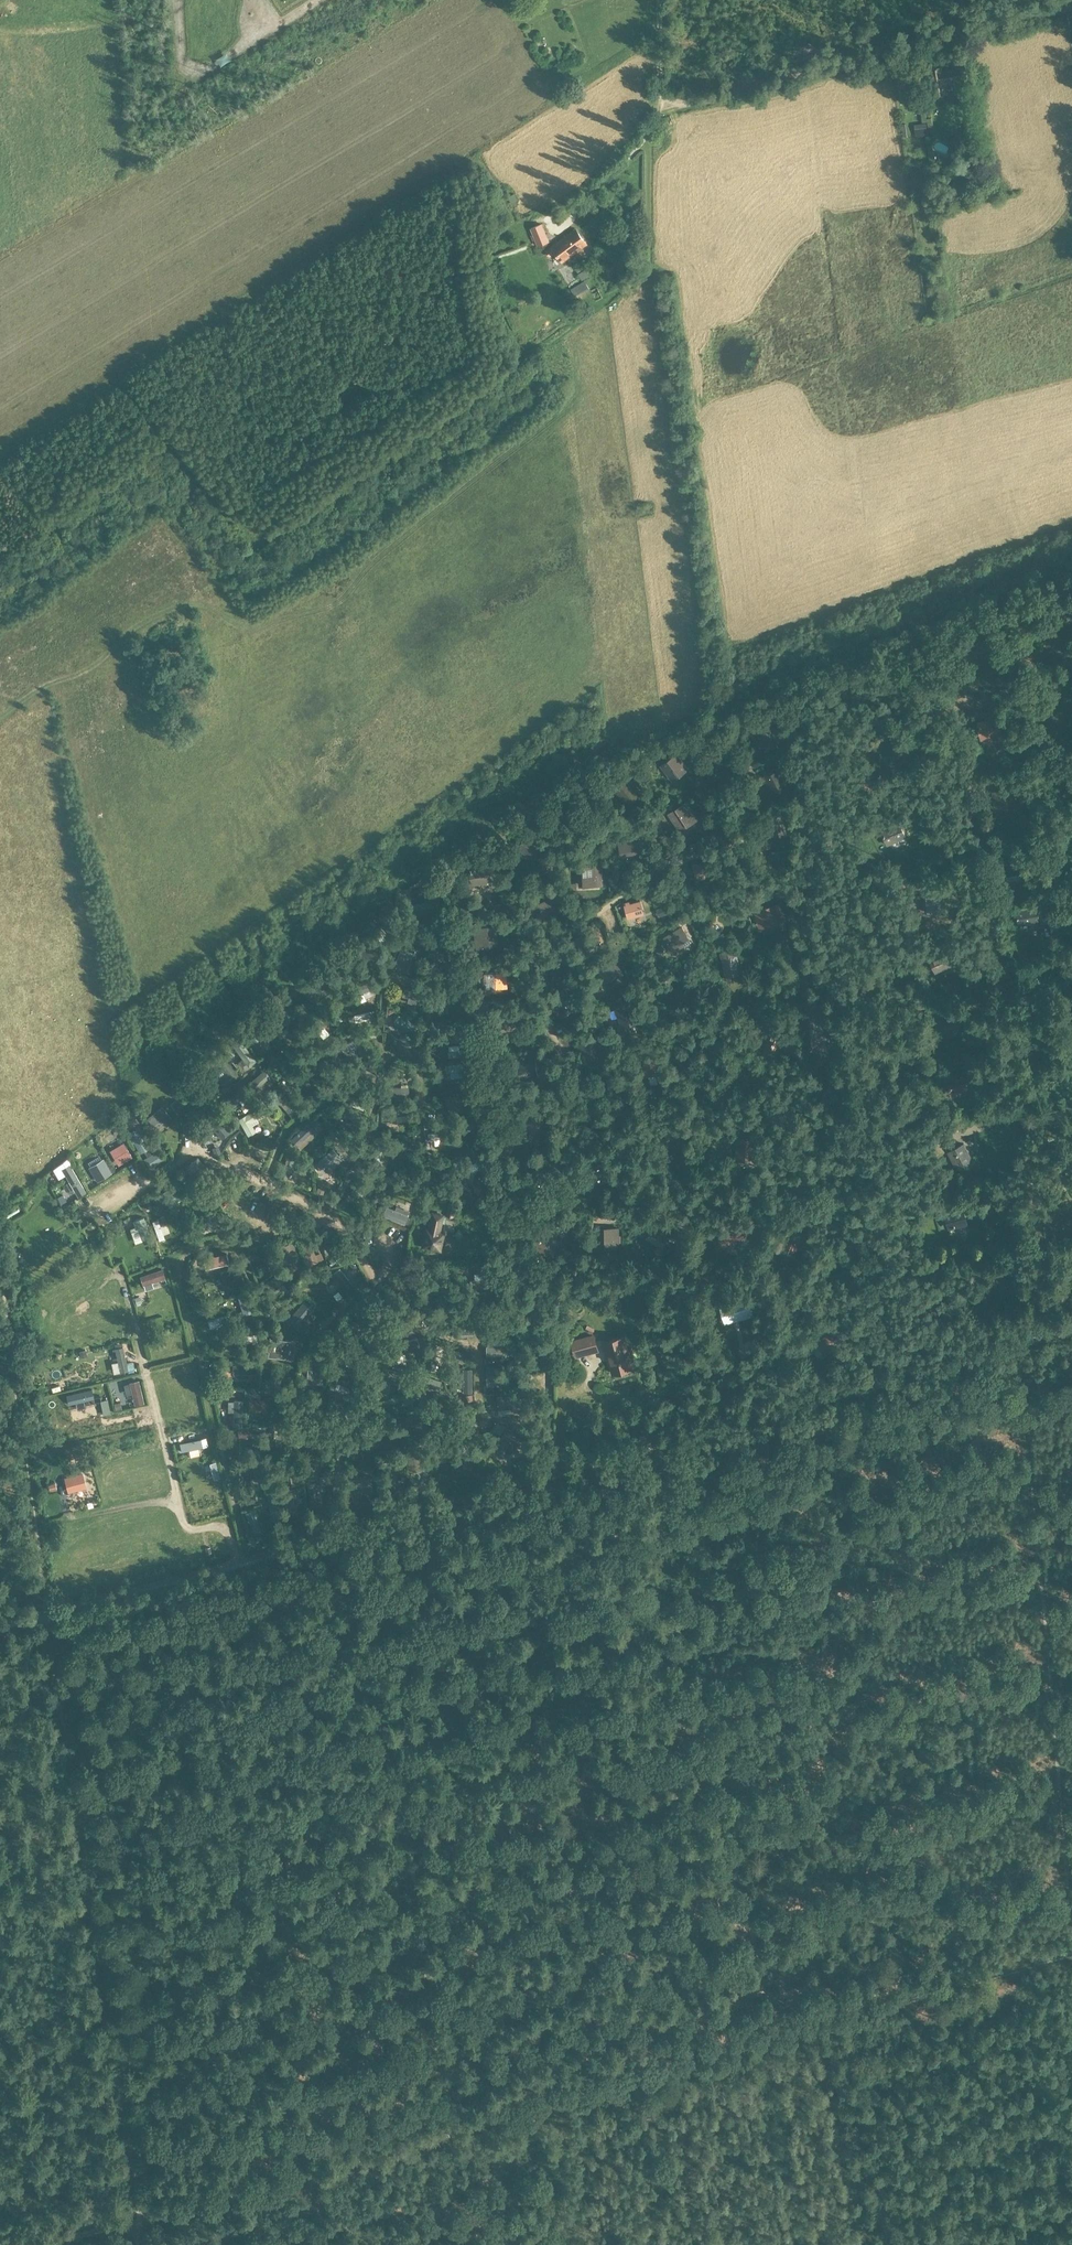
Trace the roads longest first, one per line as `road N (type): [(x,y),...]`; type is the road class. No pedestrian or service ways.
road 1 (track): [(43,1568),(108,2043),(141,2222),(1071,1955)]
road 2 (unclassified): [(342,1532),(1071,1330)]
road 3 (track): [(535,347),(262,539),(244,539),(116,385),(0,452)]
road 4 (track): [(1015,1345),(1071,1907)]
road 5 (unclassified): [(659,0),(659,93),(674,109),(1071,13)]
road 6 (track): [(0,1624),(342,1532)]
road 7 (track): [(43,1568),(0,1272)]
road 8 (track): [(535,347),(646,274),(651,132)]
road 9 (track): [(575,216),(635,153),(665,104)]
road 10 (track): [(46,2244),(141,2222),(140,2244)]

